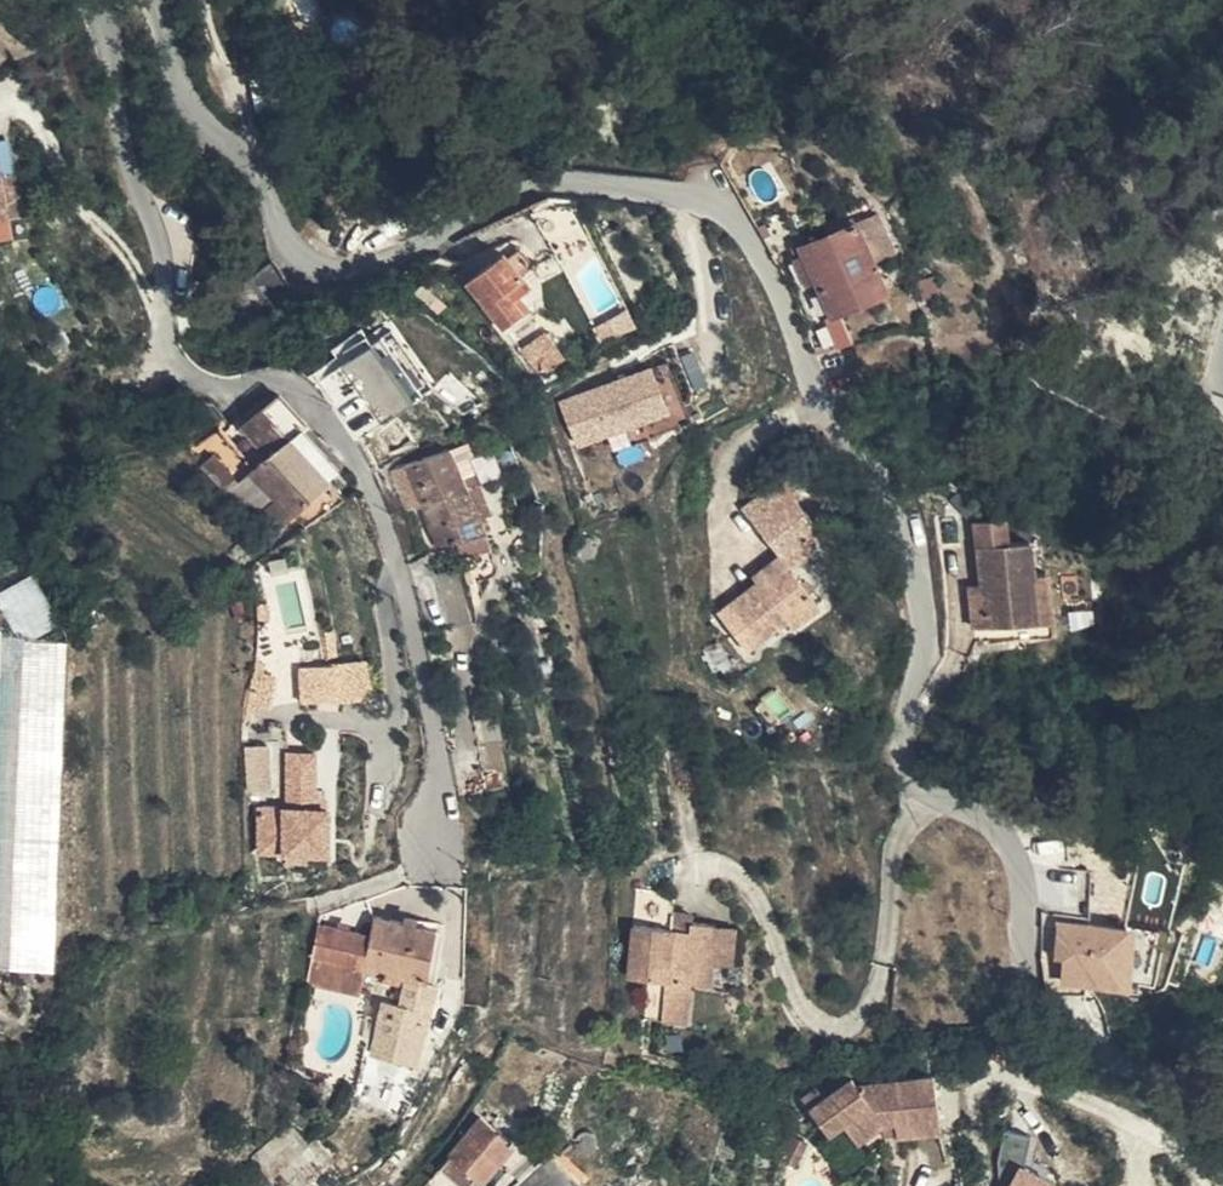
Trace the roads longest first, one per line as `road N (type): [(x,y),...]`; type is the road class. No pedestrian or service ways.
road 1 (unclassified): [(1222,1128),(1029,992),(1026,856),(924,789),(905,760),(904,703),(928,658),(904,512),(841,439),(812,391),(765,260),(719,211),(640,188),(549,184),(357,271),(310,268),(185,98),(153,0)]
road 2 (residential): [(434,856),(436,738),(388,530),(358,463),(291,385),(203,384),(172,361),(160,326),(159,244),(122,154),(112,39),(93,0)]

